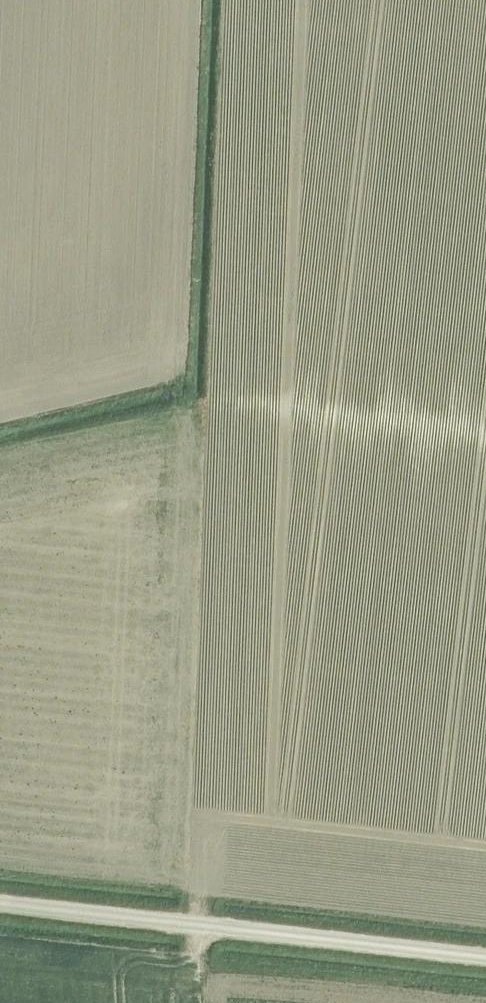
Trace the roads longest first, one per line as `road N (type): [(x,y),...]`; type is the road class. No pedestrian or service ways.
road 1 (unclassified): [(485,954),(0,905)]

